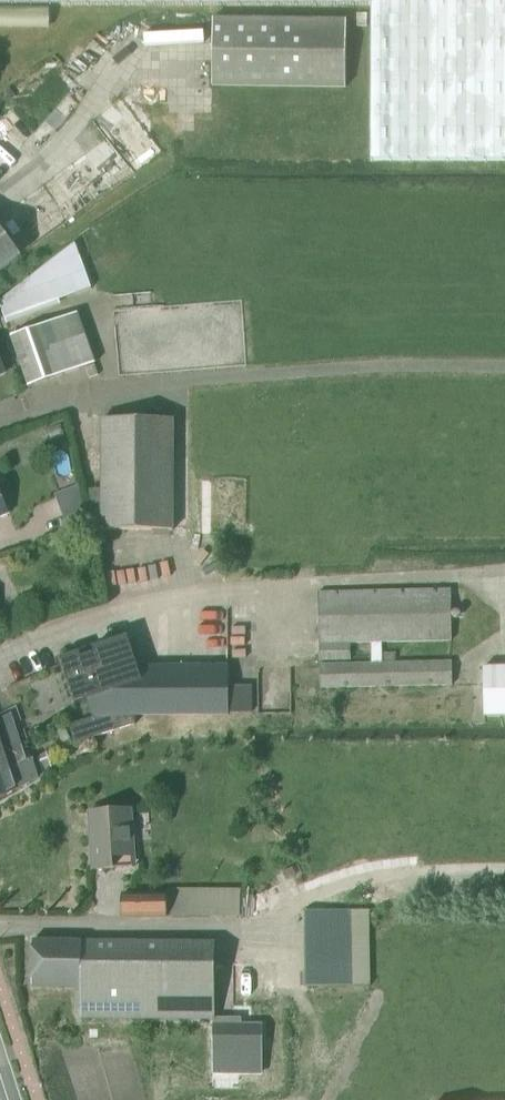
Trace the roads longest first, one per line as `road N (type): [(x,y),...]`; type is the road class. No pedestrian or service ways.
road 1 (track): [(269,920),(306,899),(393,873),(504,870)]

